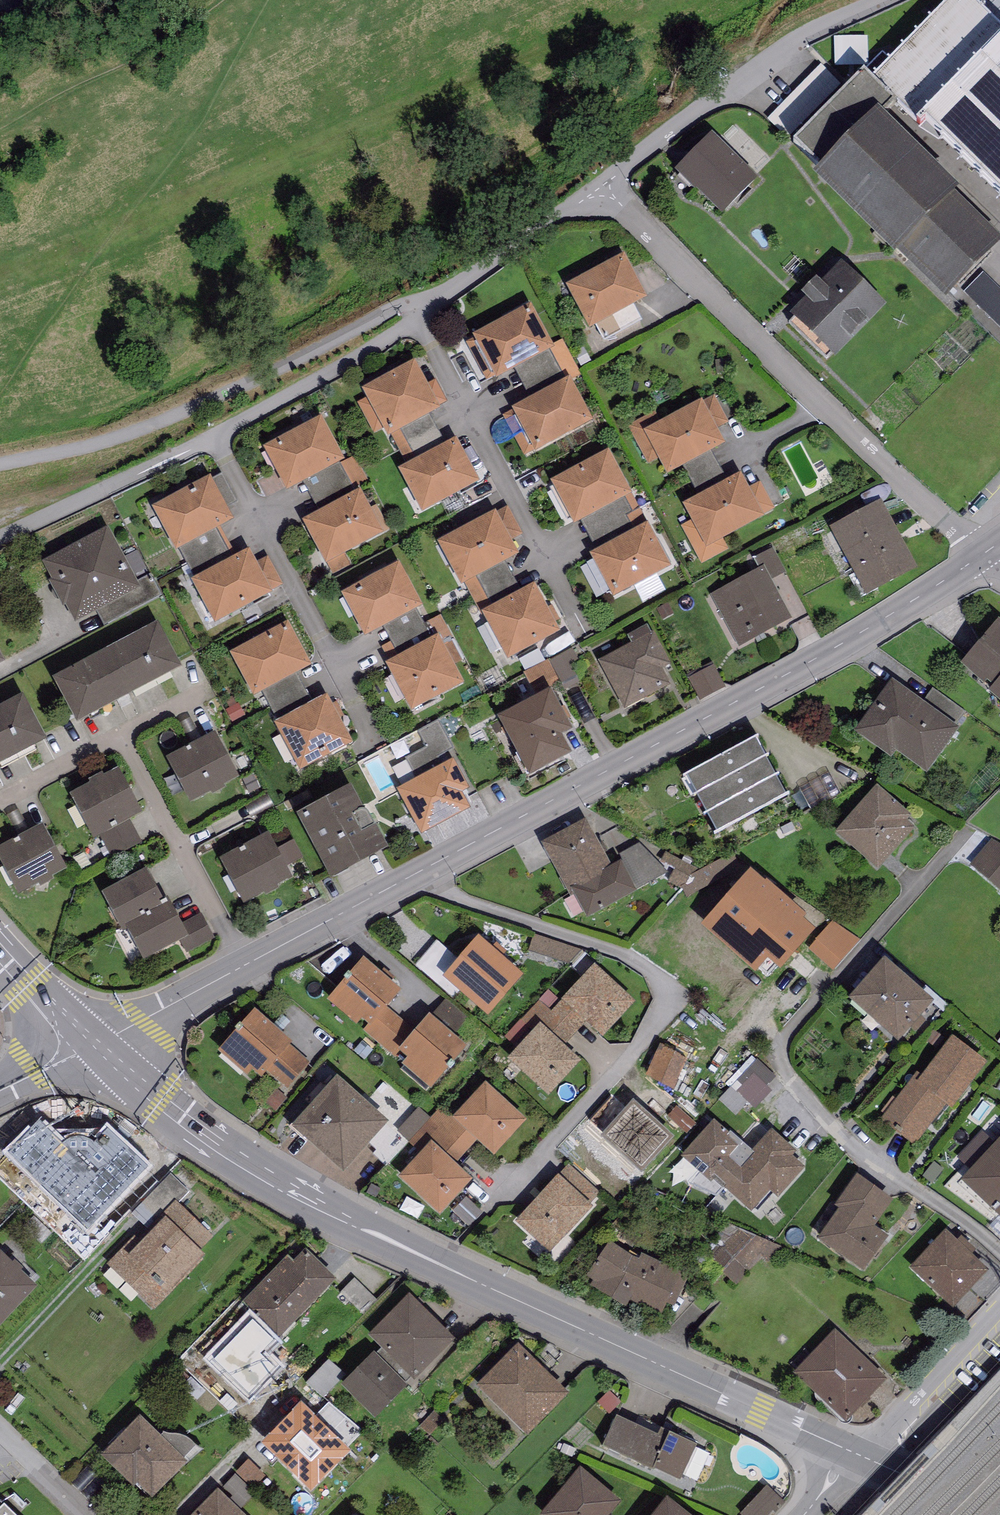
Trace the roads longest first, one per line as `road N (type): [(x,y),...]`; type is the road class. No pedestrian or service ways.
road 1 (residential): [(989,554),(786,679),(91,1046)]
road 2 (residential): [(873,1458),(376,1235),(205,1136),(91,1046)]
road 3 (residential): [(598,185),(821,405),(989,554)]
road 4 (unclassified): [(598,185),(806,36),(884,0)]
road 5 (residential): [(214,435),(419,316)]
road 6 (unclassified): [(419,316),(598,185)]
road 7 (residential): [(873,1458),(999,1322)]
road 8 (residential): [(999,1514),(873,1458)]
road 9 (residential): [(91,1046),(0,955)]

